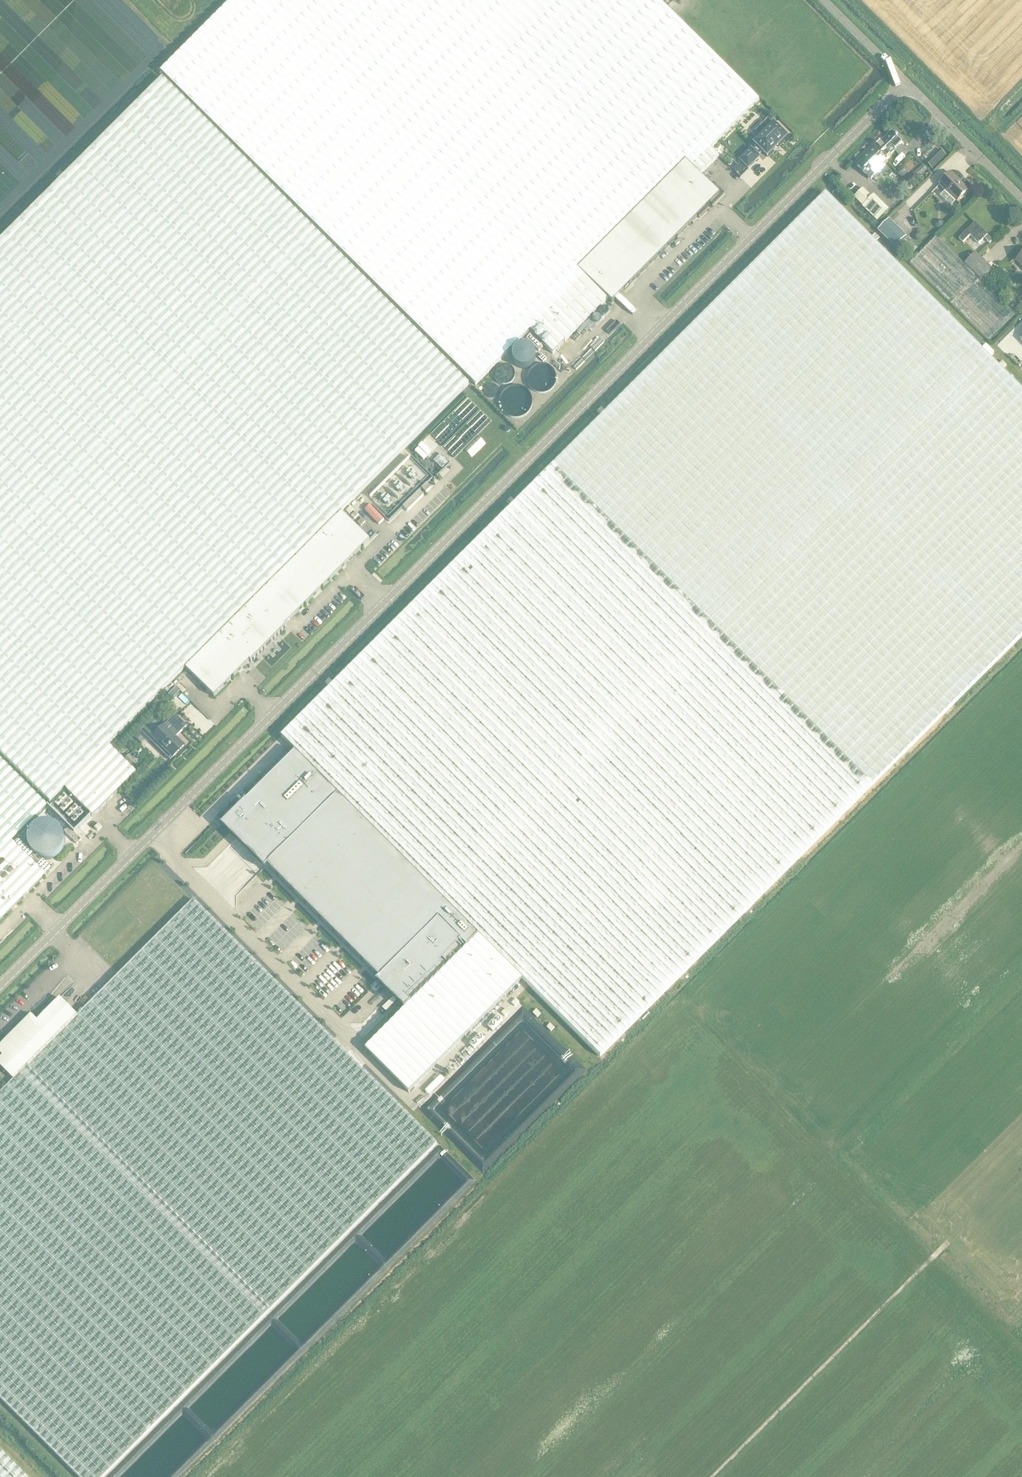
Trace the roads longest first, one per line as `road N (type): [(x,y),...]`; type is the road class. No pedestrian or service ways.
road 1 (tertiary): [(0,990),(907,84)]
road 2 (tertiary): [(1021,200),(907,84)]

